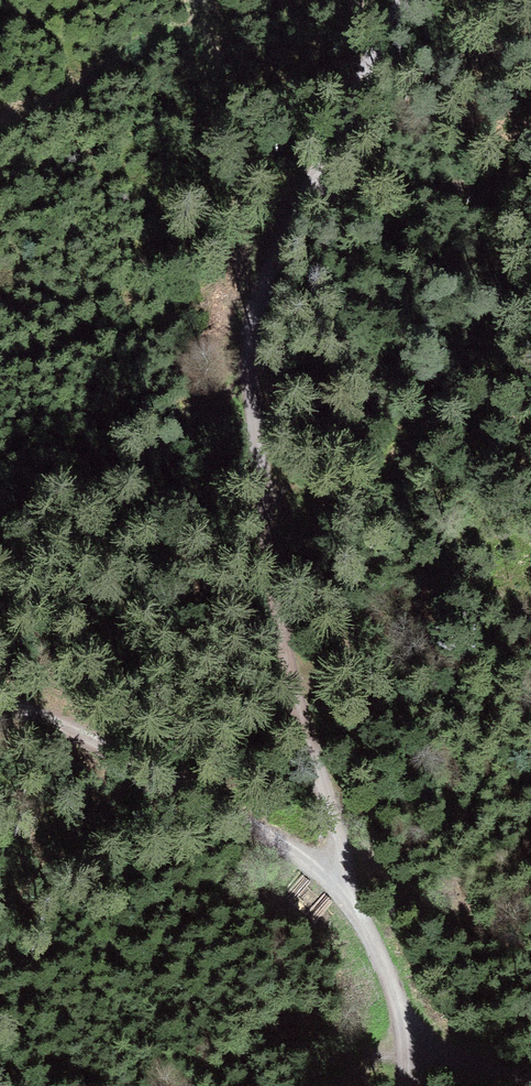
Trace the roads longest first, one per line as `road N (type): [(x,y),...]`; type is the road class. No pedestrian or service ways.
road 1 (track): [(335,871),(326,775),(244,337),(296,189),(407,0)]
road 2 (track): [(0,704),(131,759),(335,871),(407,1030)]
road 3 (track): [(0,564),(32,511),(244,337)]
road 4 (track): [(296,189),(530,165)]
road 5 (track): [(407,1030),(530,1063)]

